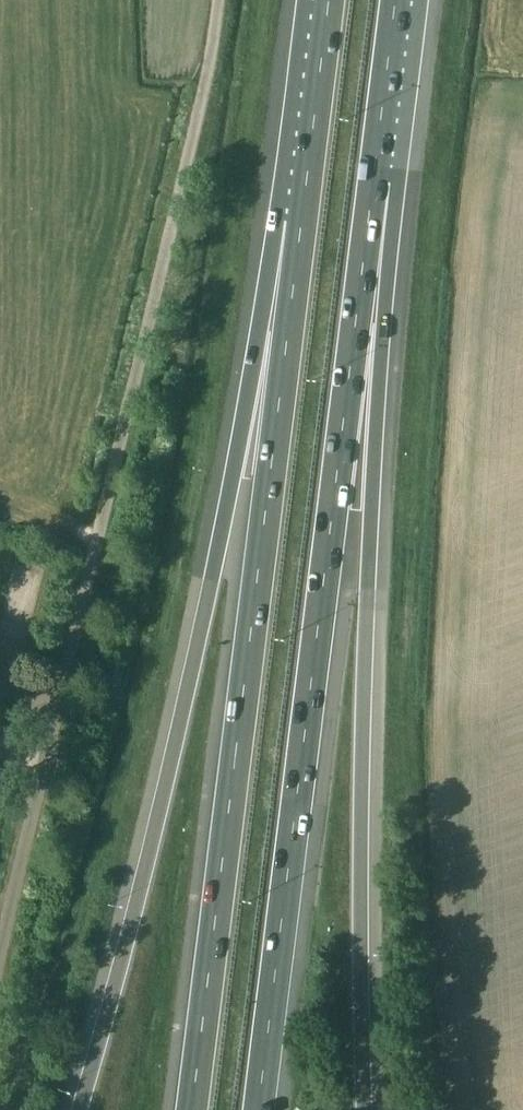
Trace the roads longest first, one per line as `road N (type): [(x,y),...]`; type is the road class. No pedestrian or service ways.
road 1 (unclassified): [(0,942),(174,220),(215,0)]
road 2 (motorway): [(256,1109),(373,177)]
road 3 (motorway): [(365,1109),(363,692),(389,252),(373,177)]
road 4 (motorway): [(302,222),(260,334),(192,666),(79,1109)]
road 5 (motorway): [(302,222),(191,1109)]
road 6 (motorway): [(329,0),(302,222)]
road 7 (motorway): [(373,177),(395,0)]

